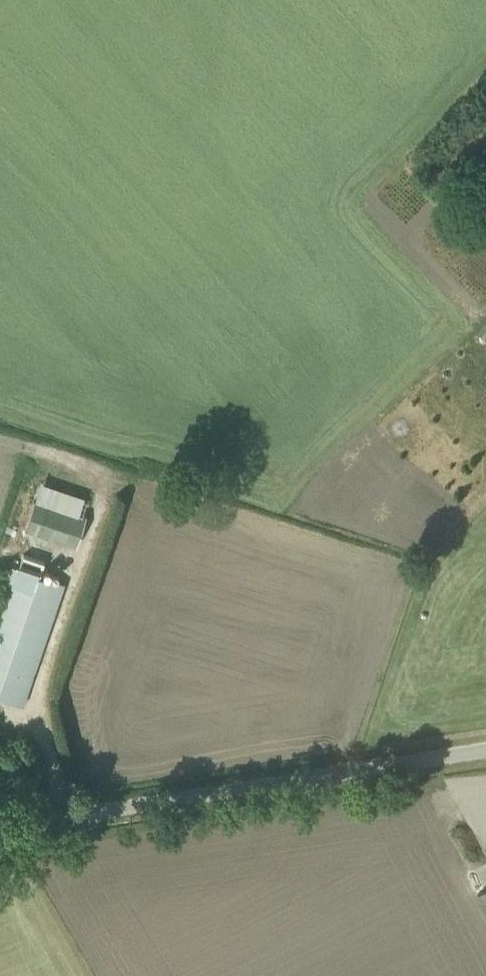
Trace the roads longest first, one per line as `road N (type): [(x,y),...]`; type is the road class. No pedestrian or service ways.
road 1 (unclassified): [(0,844),(55,823),(164,800),(485,751)]

